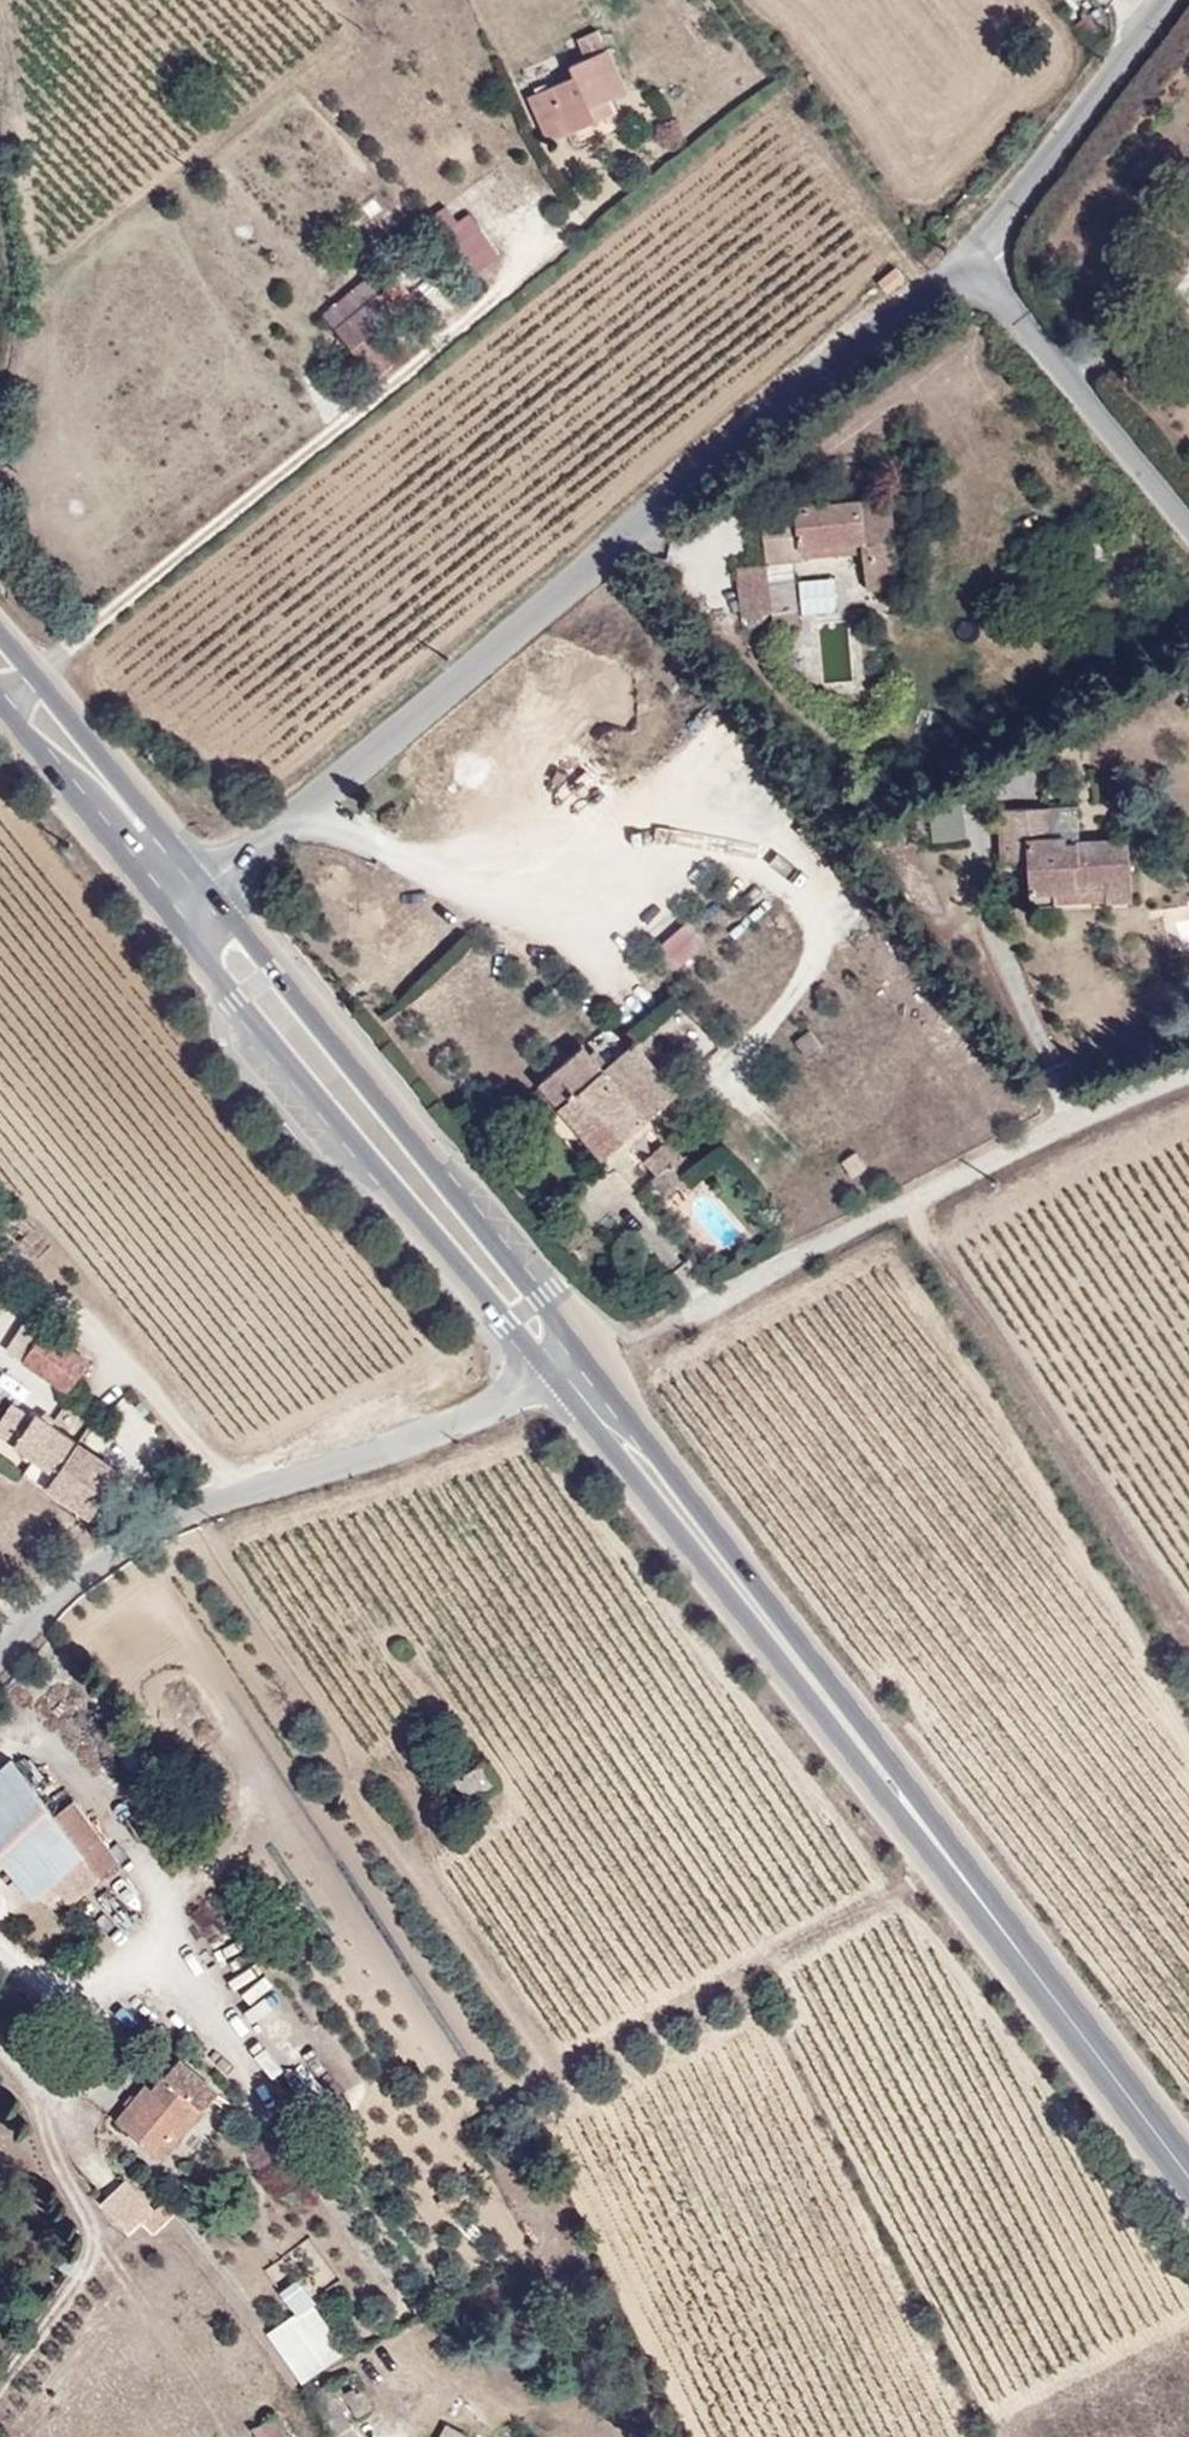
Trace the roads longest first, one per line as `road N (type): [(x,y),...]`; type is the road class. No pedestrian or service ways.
road 1 (unclassified): [(205,886),(636,524),(973,256)]
road 2 (unclassified): [(544,1369),(461,1421),(248,1490),(127,1545),(0,1657)]
road 3 (primary): [(165,913),(544,1369)]
road 4 (primary): [(576,1347),(205,886)]
road 5 (primary): [(544,1369),(904,1798)]
road 6 (primary): [(904,1798),(800,1644),(576,1347)]
road 7 (primary): [(904,1798),(1188,2177)]
road 8 (track): [(950,1860),(581,2057)]
road 9 (residential): [(973,256),(1188,527)]
road 10 (primary): [(205,886),(0,636)]
road 11 (unclassified): [(973,256),(1170,0)]
road 12 (primary): [(0,701),(165,913)]
road 13 (residential): [(1188,1076),(1072,1120)]

